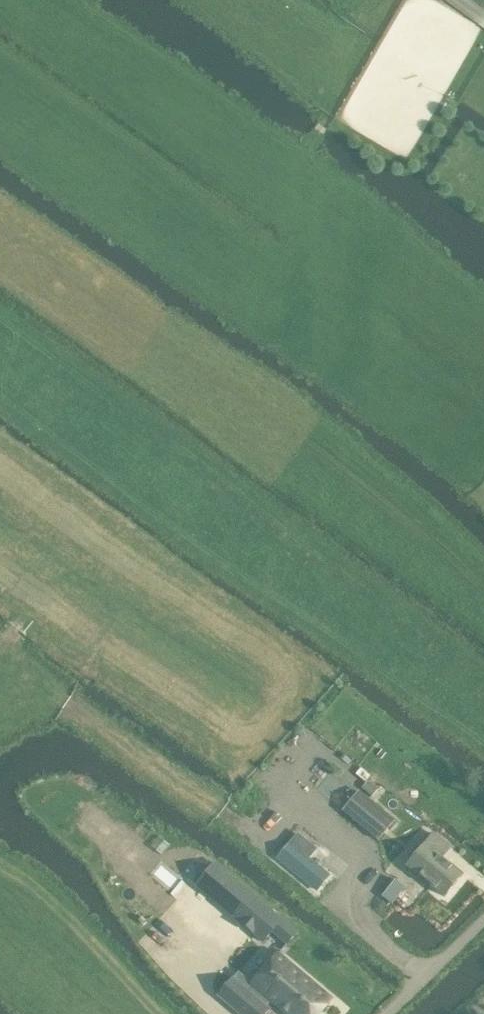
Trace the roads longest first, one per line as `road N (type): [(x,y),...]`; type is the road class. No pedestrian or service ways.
road 1 (unclassified): [(483,921),(382,1013)]

